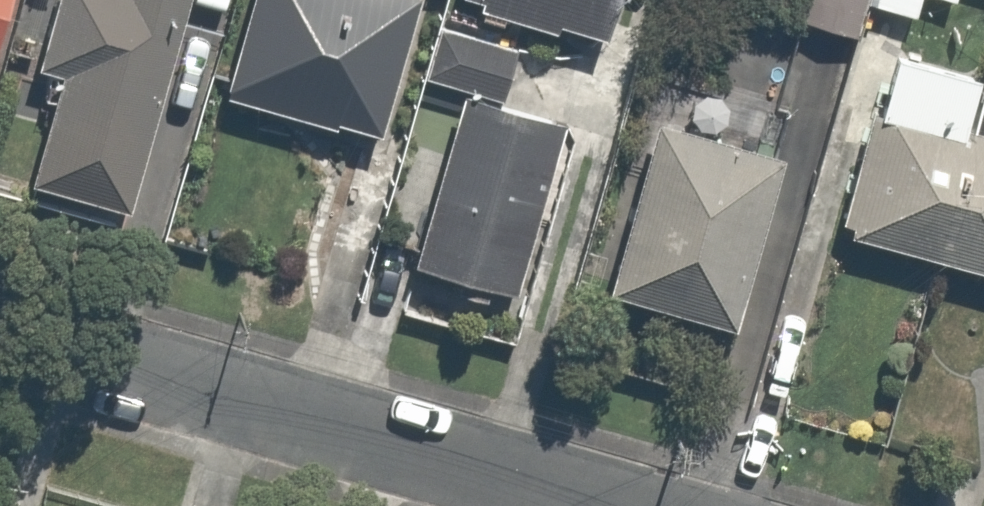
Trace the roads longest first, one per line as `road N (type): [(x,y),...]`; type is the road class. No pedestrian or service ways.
road 1 (residential): [(610,505),(0,331)]

